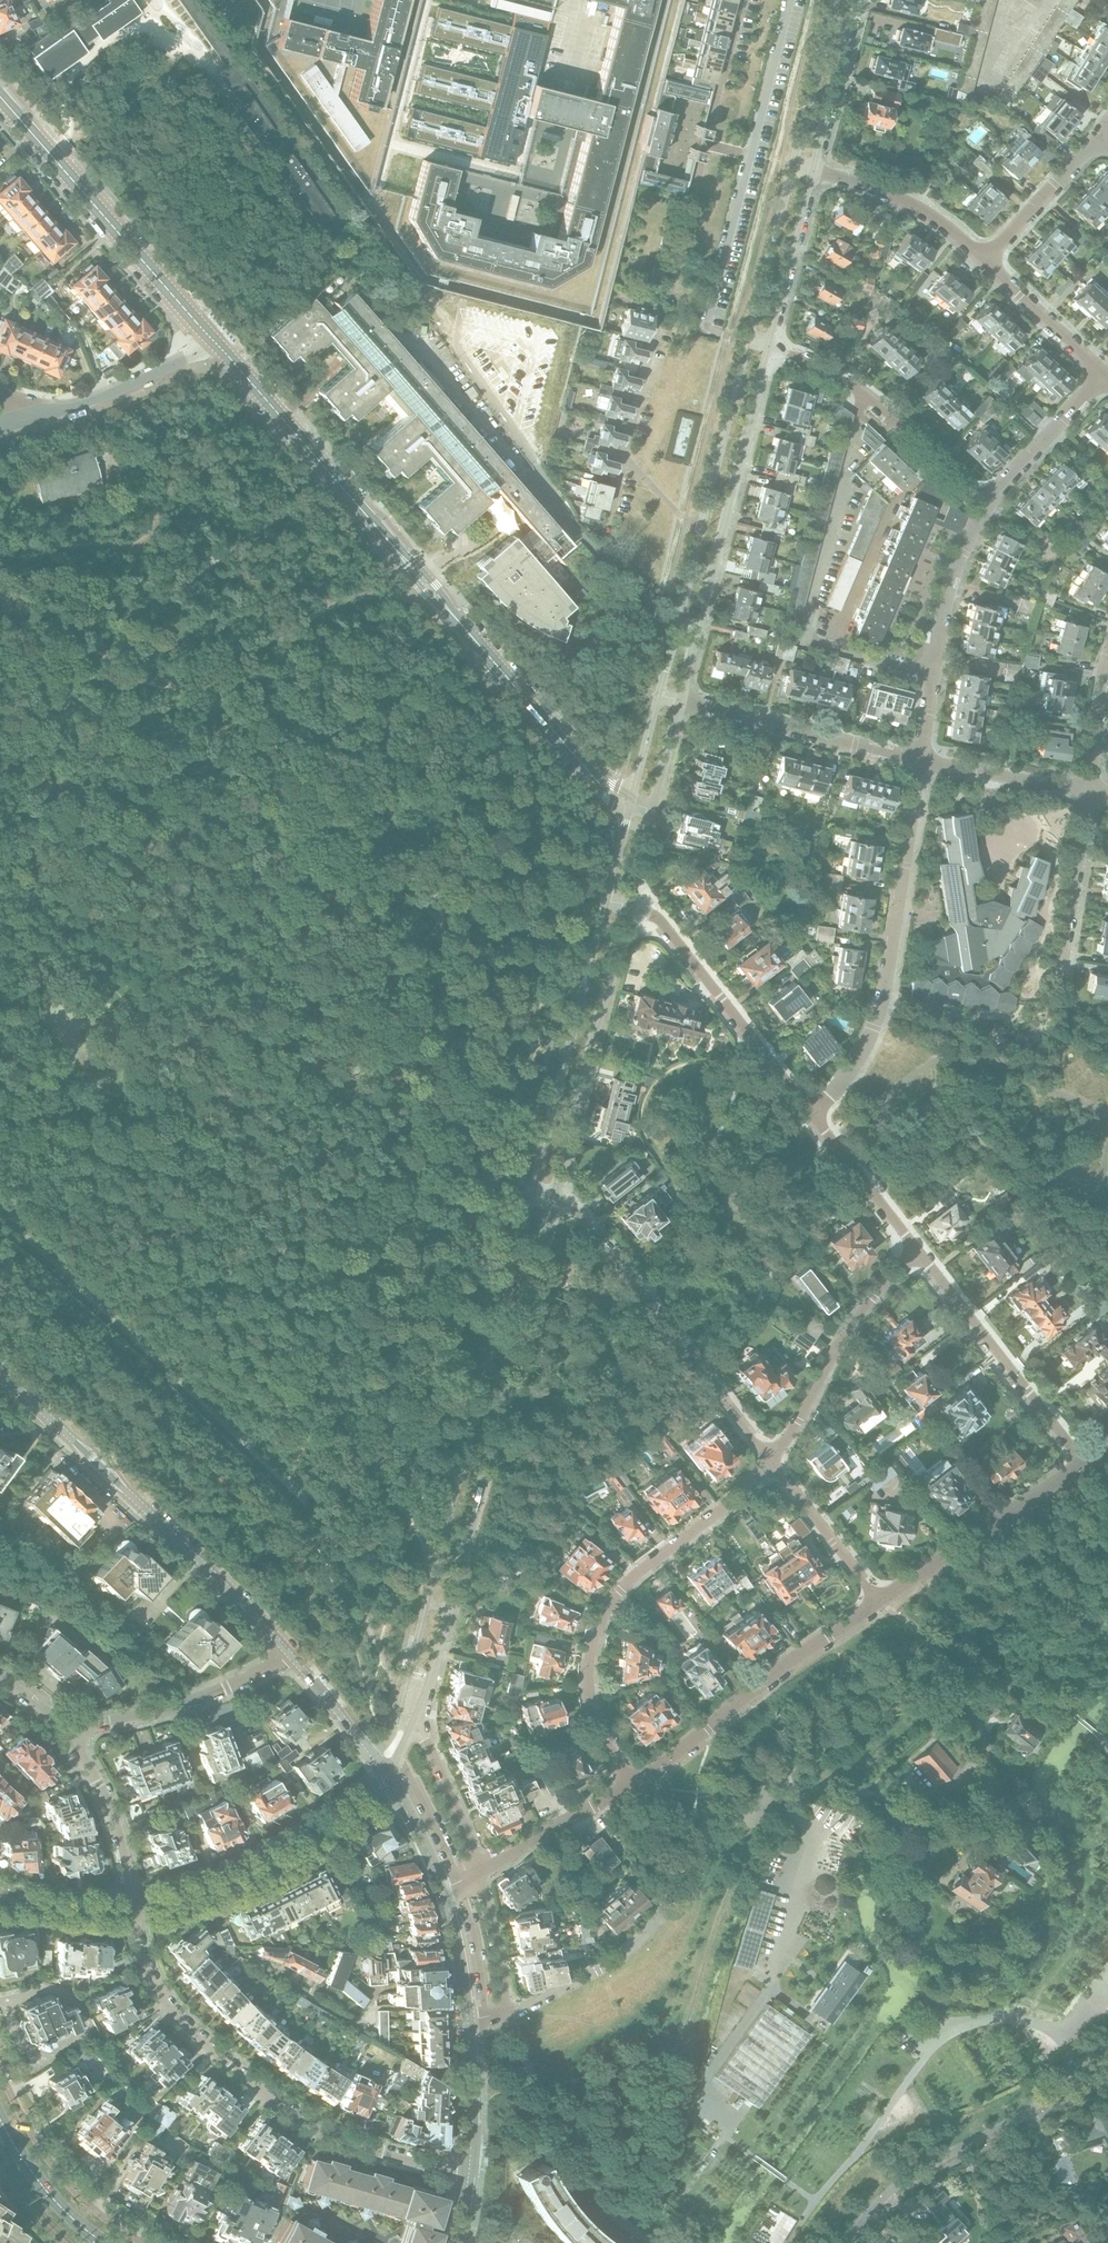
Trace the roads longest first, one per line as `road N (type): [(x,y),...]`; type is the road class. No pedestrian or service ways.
road 1 (residential): [(631,802),(609,792),(214,343)]
road 2 (residential): [(506,2014),(629,1949),(738,1812),(841,1729),(900,1703),(1006,1692)]
road 3 (residential): [(530,1198),(394,1729)]
road 4 (residential): [(417,1731),(536,1267)]
road 5 (residential): [(469,2170),(358,2145),(285,2109),(169,2005),(138,1943),(133,1907)]
road 6 (residential): [(633,1784),(592,1706),(593,1647),(602,1621),(633,1577),(772,1461)]
road 7 (residential): [(811,1115),(858,1060),(881,1010),(921,761)]
road 8 (residential): [(746,340),(658,693)]
road 9 (residential): [(678,698),(767,346)]
road 10 (residential): [(291,1656),(39,1407)]
road 11 (residential): [(846,2242),(900,2183),(1018,2118),(1107,2050)]
road 12 (residential): [(214,343),(0,101)]
road 13 (residential): [(610,891),(530,1198)]
road 14 (residential): [(553,1204),(630,900)]
road 15 (residential): [(633,1784),(880,1600)]
road 16 (residential): [(133,1907),(265,1861),(387,1781)]
road 17 (residential): [(630,900),(659,917),(811,1115)]
road 18 (residential): [(767,346),(842,379),(987,502)]
road 19 (residential): [(916,1250),(1082,1463)]
road 20 (residential): [(921,761),(945,597),(987,502)]
road 21 (residential): [(772,1461),(851,1326),(916,1250)]
road 22 (residential): [(921,761),(678,698)]
road 23 (residential): [(880,1600),(1082,1463)]
road 24 (residential): [(291,1656),(177,1707),(64,1730)]
road 25 (residential): [(143,2242),(56,2169),(0,2069)]
road 26 (residential): [(643,1295),(772,1461)]
road 27 (residential): [(214,343),(90,402),(26,422)]
road 28 (residential): [(985,263),(911,204),(814,170)]
road 29 (residential): [(133,1907),(113,1821),(64,1730)]
road 30 (residential): [(1061,980),(1088,792)]
road 31 (residential): [(793,164),(746,340)]
road 32 (residential): [(767,346),(814,170)]
road 33 (residential): [(478,1871),(633,1784)]
road 34 (residential): [(772,1461),(880,1600)]
road 35 (residential): [(814,170),(858,0)]
road 36 (residential): [(985,263),(1101,136)]
road 37 (residential): [(987,502),(1104,376)]
road 38 (residential): [(811,1115),(916,1250)]
road 39 (residential): [(1088,792),(921,761)]
road 40 (residential): [(835,0),(793,164)]
road 41 (residential): [(1104,376),(985,263)]
road 42 (secondary): [(103,2242),(38,2179),(0,2119)]
road 43 (residential): [(478,1871),(417,1731)]
road 44 (residential): [(469,2170),(468,2022)]
road 45 (residential): [(506,2014),(478,1871)]
road 46 (residential): [(443,1889),(468,2022)]
road 47 (residential): [(0,1901),(133,1907)]
road 48 (residential): [(553,1204),(576,1210),(643,1295)]
road 49 (residential): [(1088,792),(1107,666)]
road 50 (residential): [(387,1781),(443,1889)]

